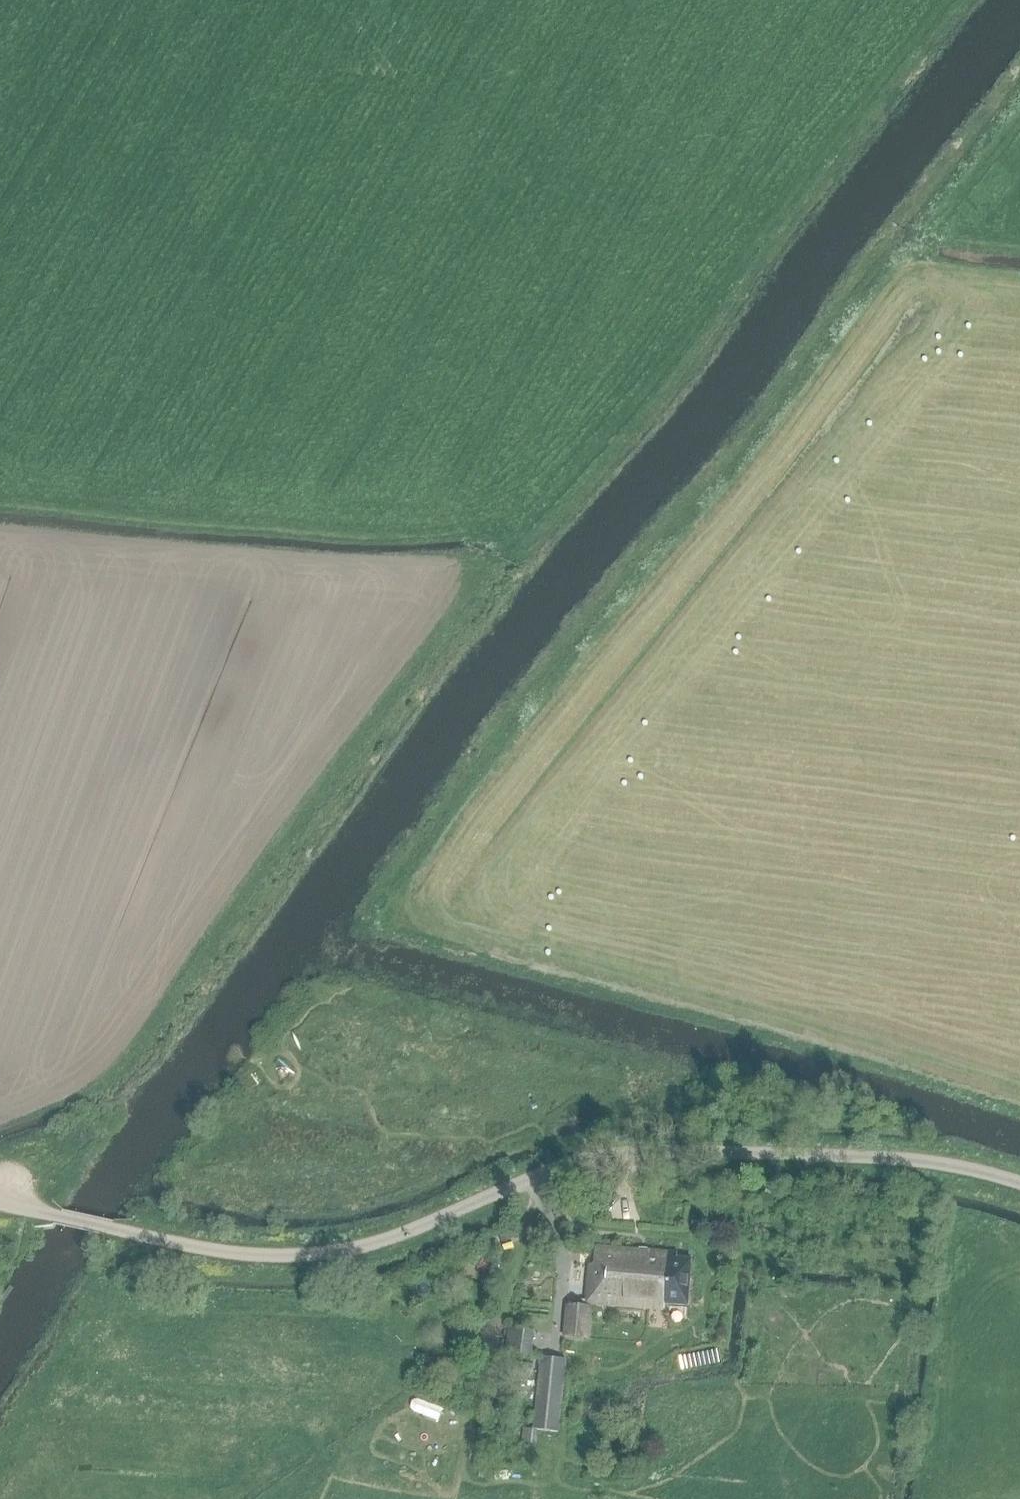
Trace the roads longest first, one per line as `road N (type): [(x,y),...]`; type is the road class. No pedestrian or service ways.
road 1 (unclassified): [(1019,1183),(925,1159),(640,1152),(586,1161),(432,1234),(331,1257),(197,1253),(0,1207)]

